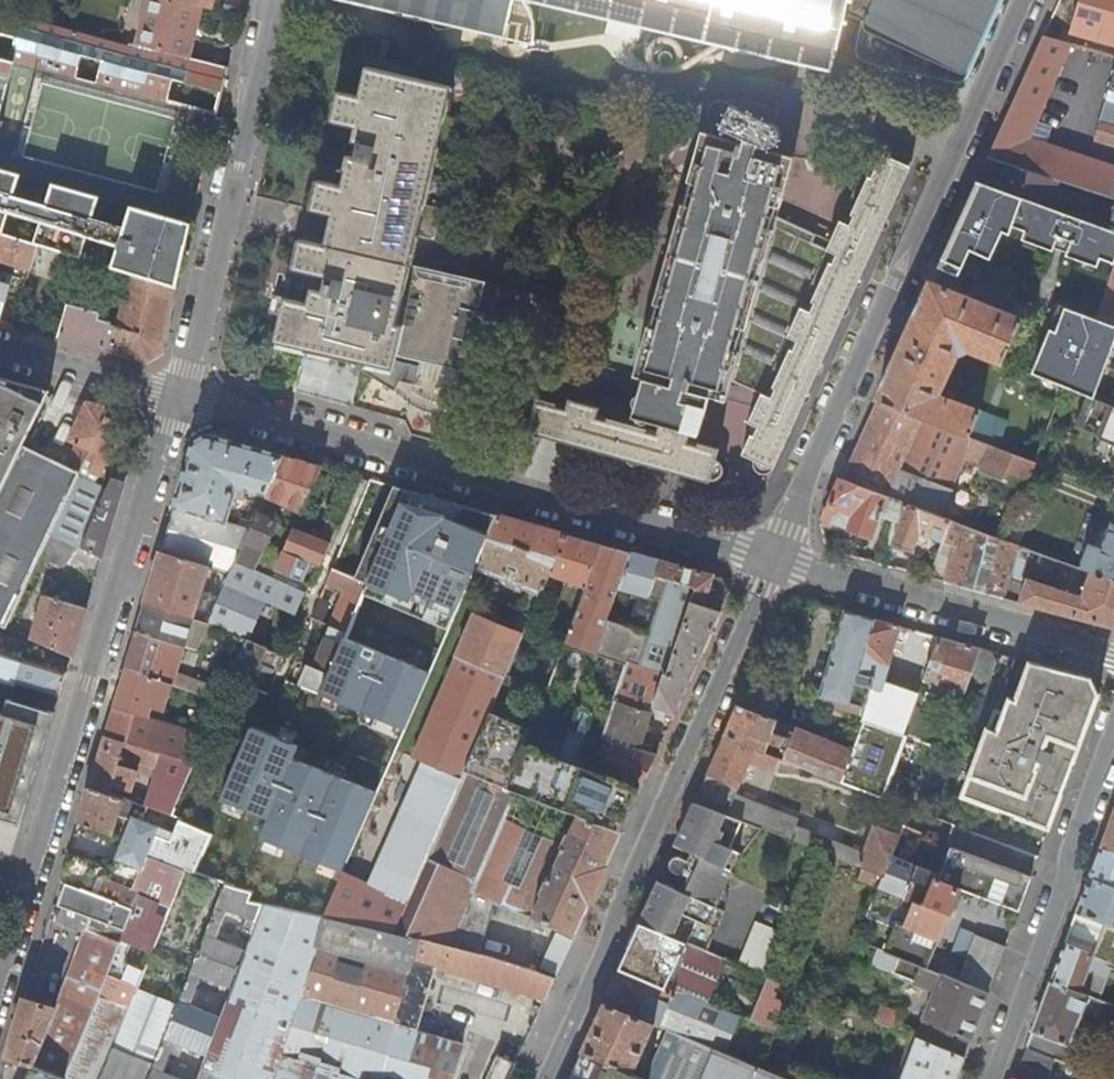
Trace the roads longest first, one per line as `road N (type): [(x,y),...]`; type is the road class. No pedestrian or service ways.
road 1 (residential): [(767,563),(1023,0)]
road 2 (residential): [(175,401),(767,563)]
road 3 (unclassified): [(175,401),(0,961)]
road 4 (residential): [(539,1078),(767,563)]
road 5 (unclassified): [(273,0),(175,401)]
road 6 (residential): [(1113,709),(983,1078)]
road 7 (residential): [(1113,661),(767,563)]
road 8 (residential): [(0,350),(175,401)]

